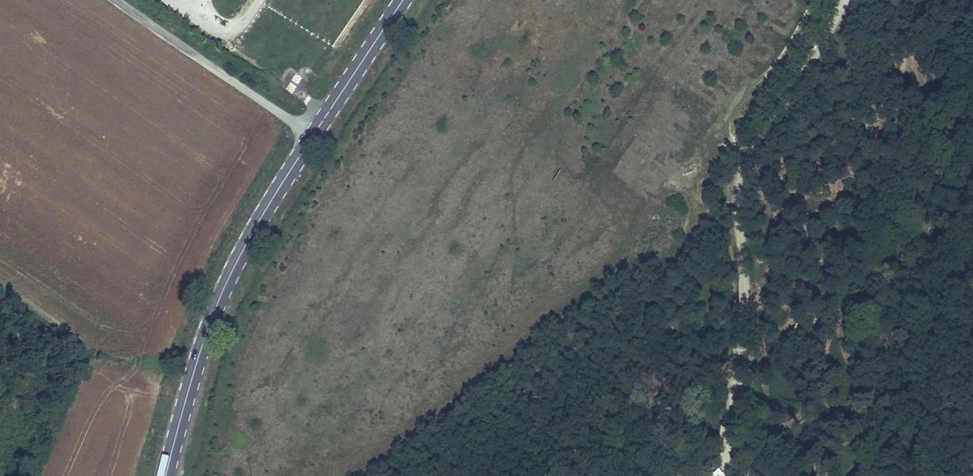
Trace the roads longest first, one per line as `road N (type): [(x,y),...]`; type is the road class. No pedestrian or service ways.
road 1 (primary): [(401,0),(232,273),(205,340),(170,475)]
road 2 (track): [(851,0),(748,169),(721,475)]
road 3 (track): [(310,137),(109,0)]

